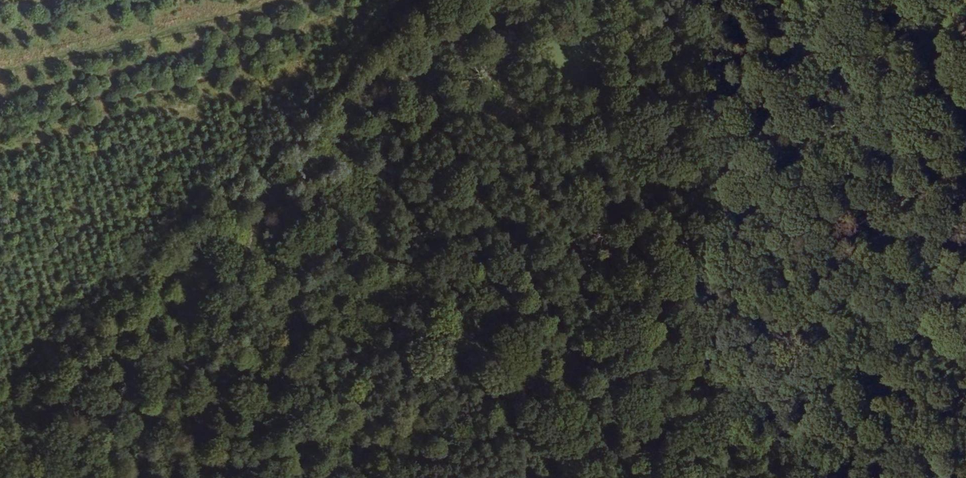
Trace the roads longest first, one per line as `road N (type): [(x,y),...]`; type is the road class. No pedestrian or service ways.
road 1 (track): [(0,69),(287,0)]
road 2 (track): [(965,130),(901,0)]

